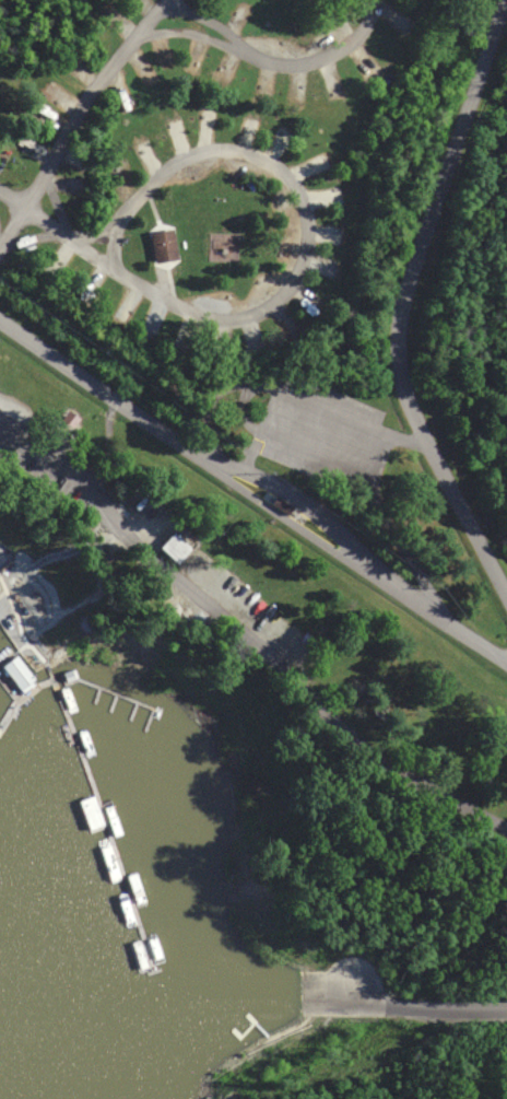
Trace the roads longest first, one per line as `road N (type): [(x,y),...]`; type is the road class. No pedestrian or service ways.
road 1 (residential): [(506,660),(415,604),(308,506),(201,458),(90,387)]
road 2 (residential): [(201,458),(415,604)]

